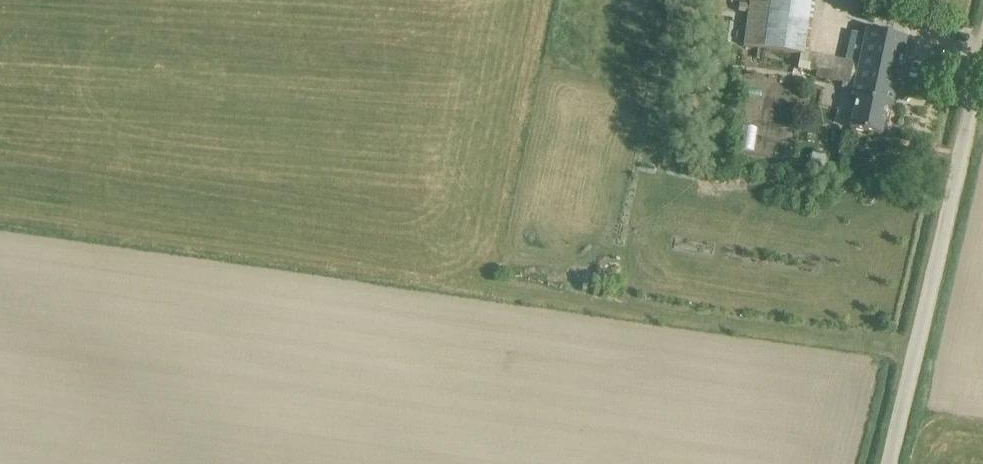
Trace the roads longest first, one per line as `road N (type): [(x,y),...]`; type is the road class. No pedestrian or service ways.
road 1 (unclassified): [(893,463),(982,53)]

